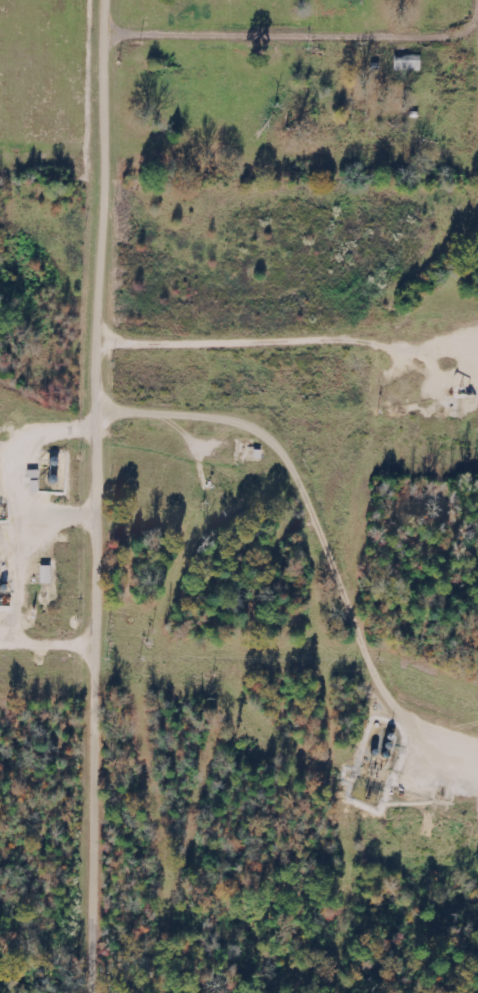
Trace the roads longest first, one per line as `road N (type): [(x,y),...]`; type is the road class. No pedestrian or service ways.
road 1 (residential): [(115,0),(103,992)]
road 2 (residential): [(113,41),(477,46)]
road 3 (residential): [(114,192),(477,186)]

